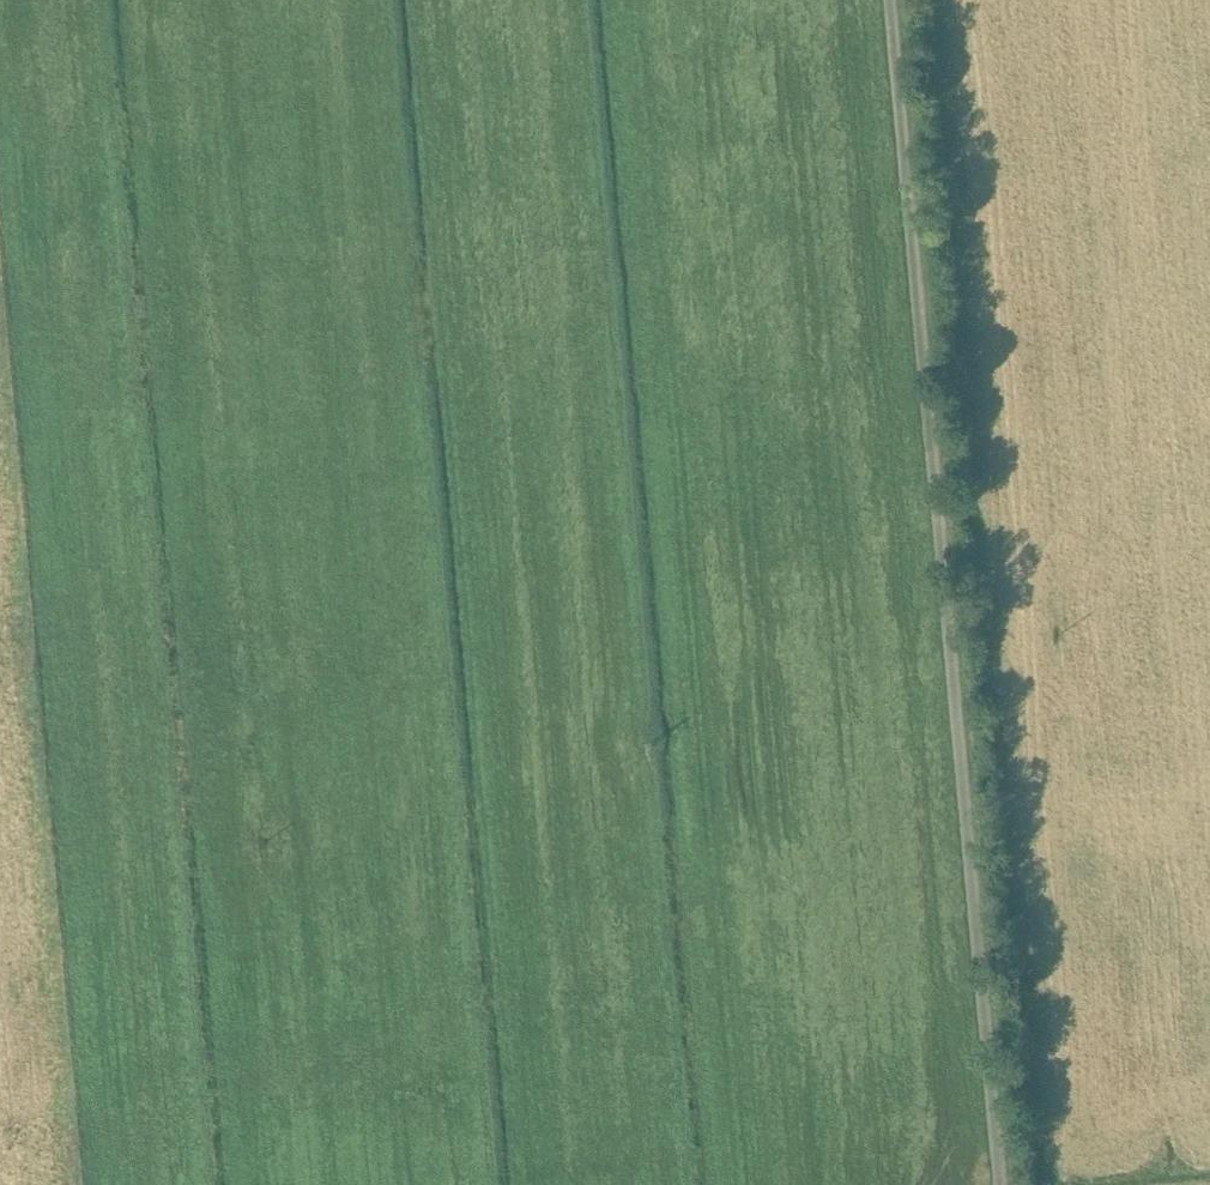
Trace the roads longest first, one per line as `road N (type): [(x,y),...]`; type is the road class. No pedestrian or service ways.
road 1 (track): [(895,0),(1010,1184)]

